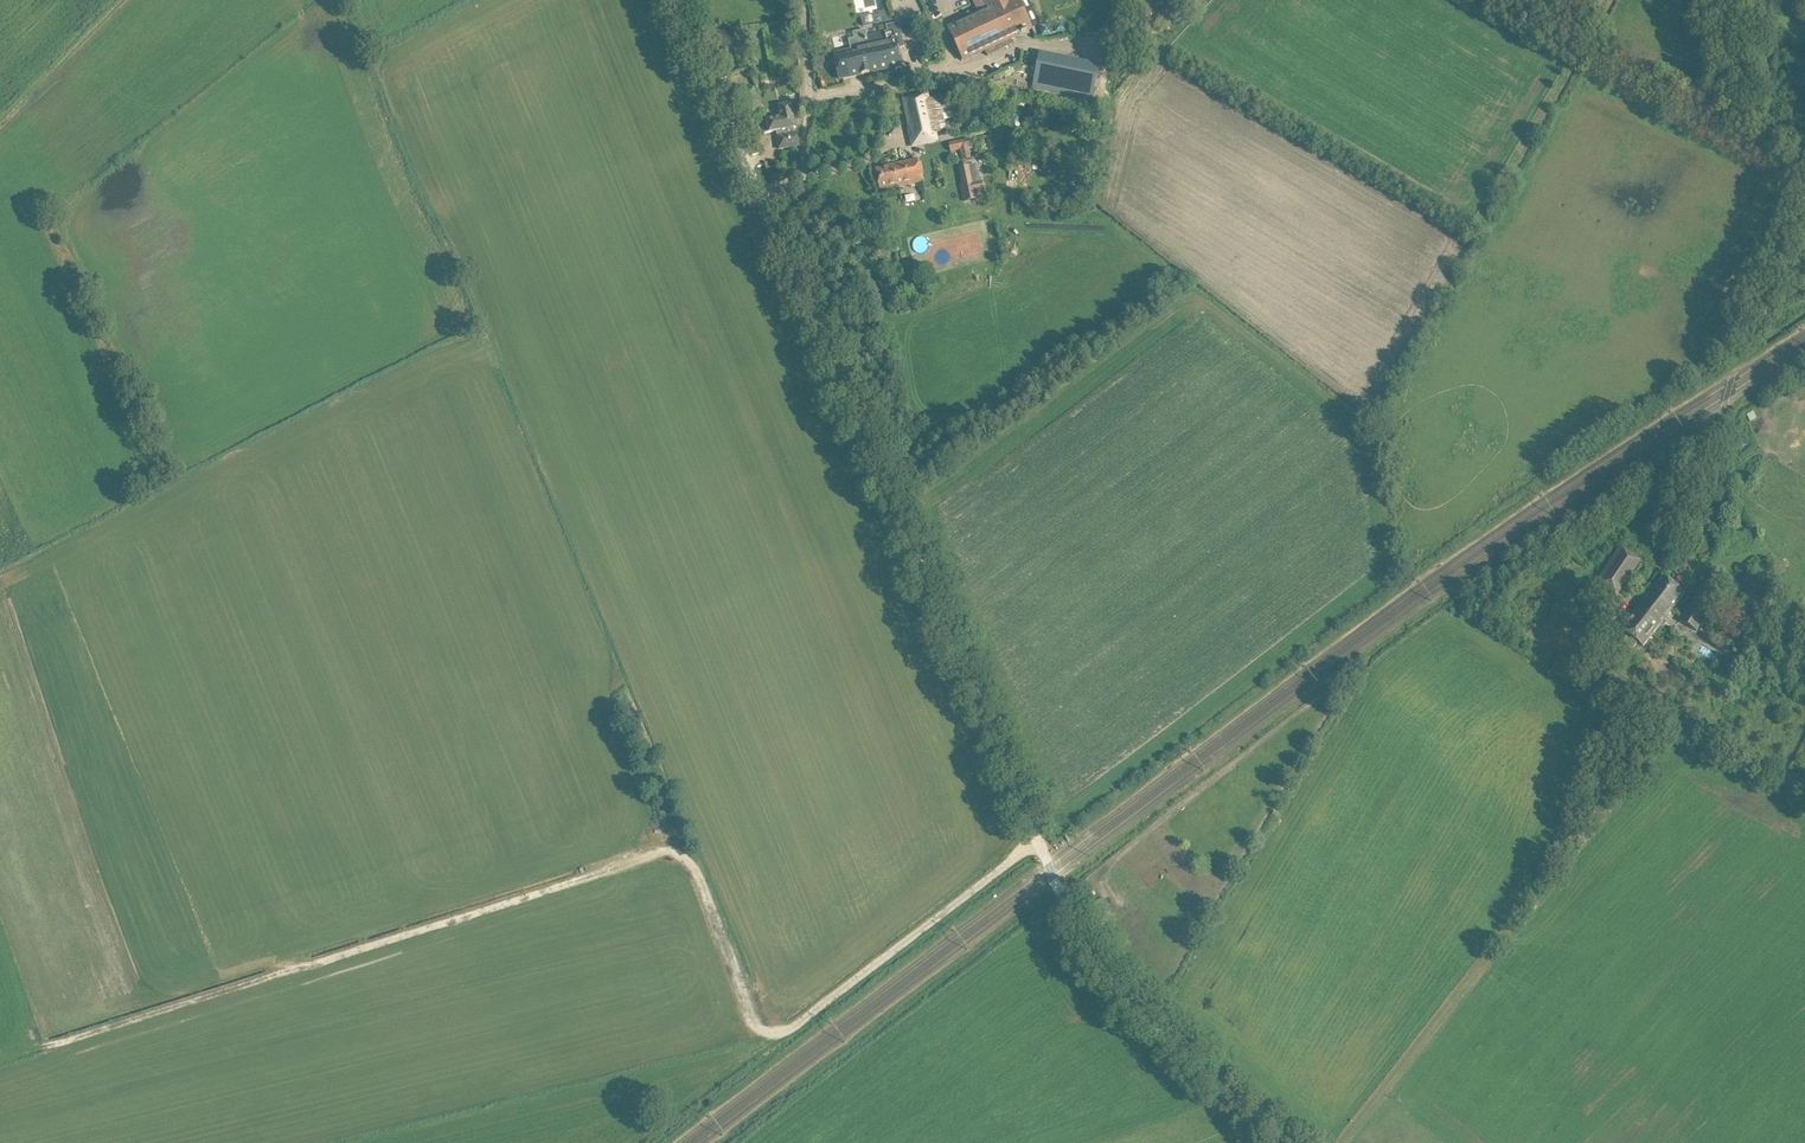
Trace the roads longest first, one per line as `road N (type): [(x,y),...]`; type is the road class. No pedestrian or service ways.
road 1 (unclassified): [(1289,1142),(1118,987),(1057,887),(671,0)]
road 2 (track): [(46,1046),(685,846),(764,1025),(786,1029),(1039,840)]
road 3 (track): [(0,128),(124,0)]

